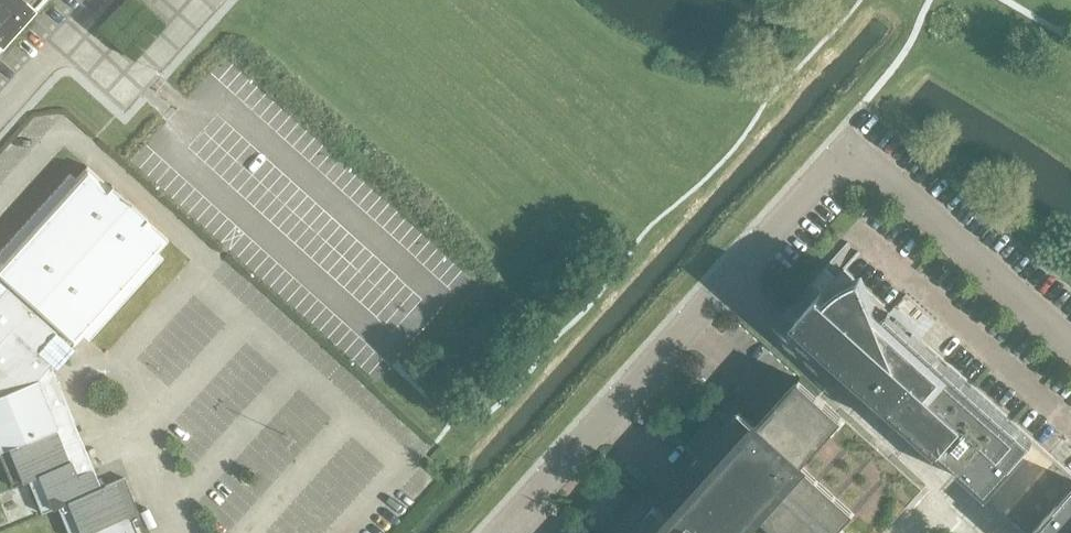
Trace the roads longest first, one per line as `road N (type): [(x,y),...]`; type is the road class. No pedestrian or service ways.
road 1 (unclassified): [(721,292),(845,152),(1070,351)]
road 2 (unclassified): [(994,532),(721,292)]
road 3 (unclassified): [(507,532),(721,292)]
road 4 (unclassified): [(196,10),(126,90),(71,42)]

